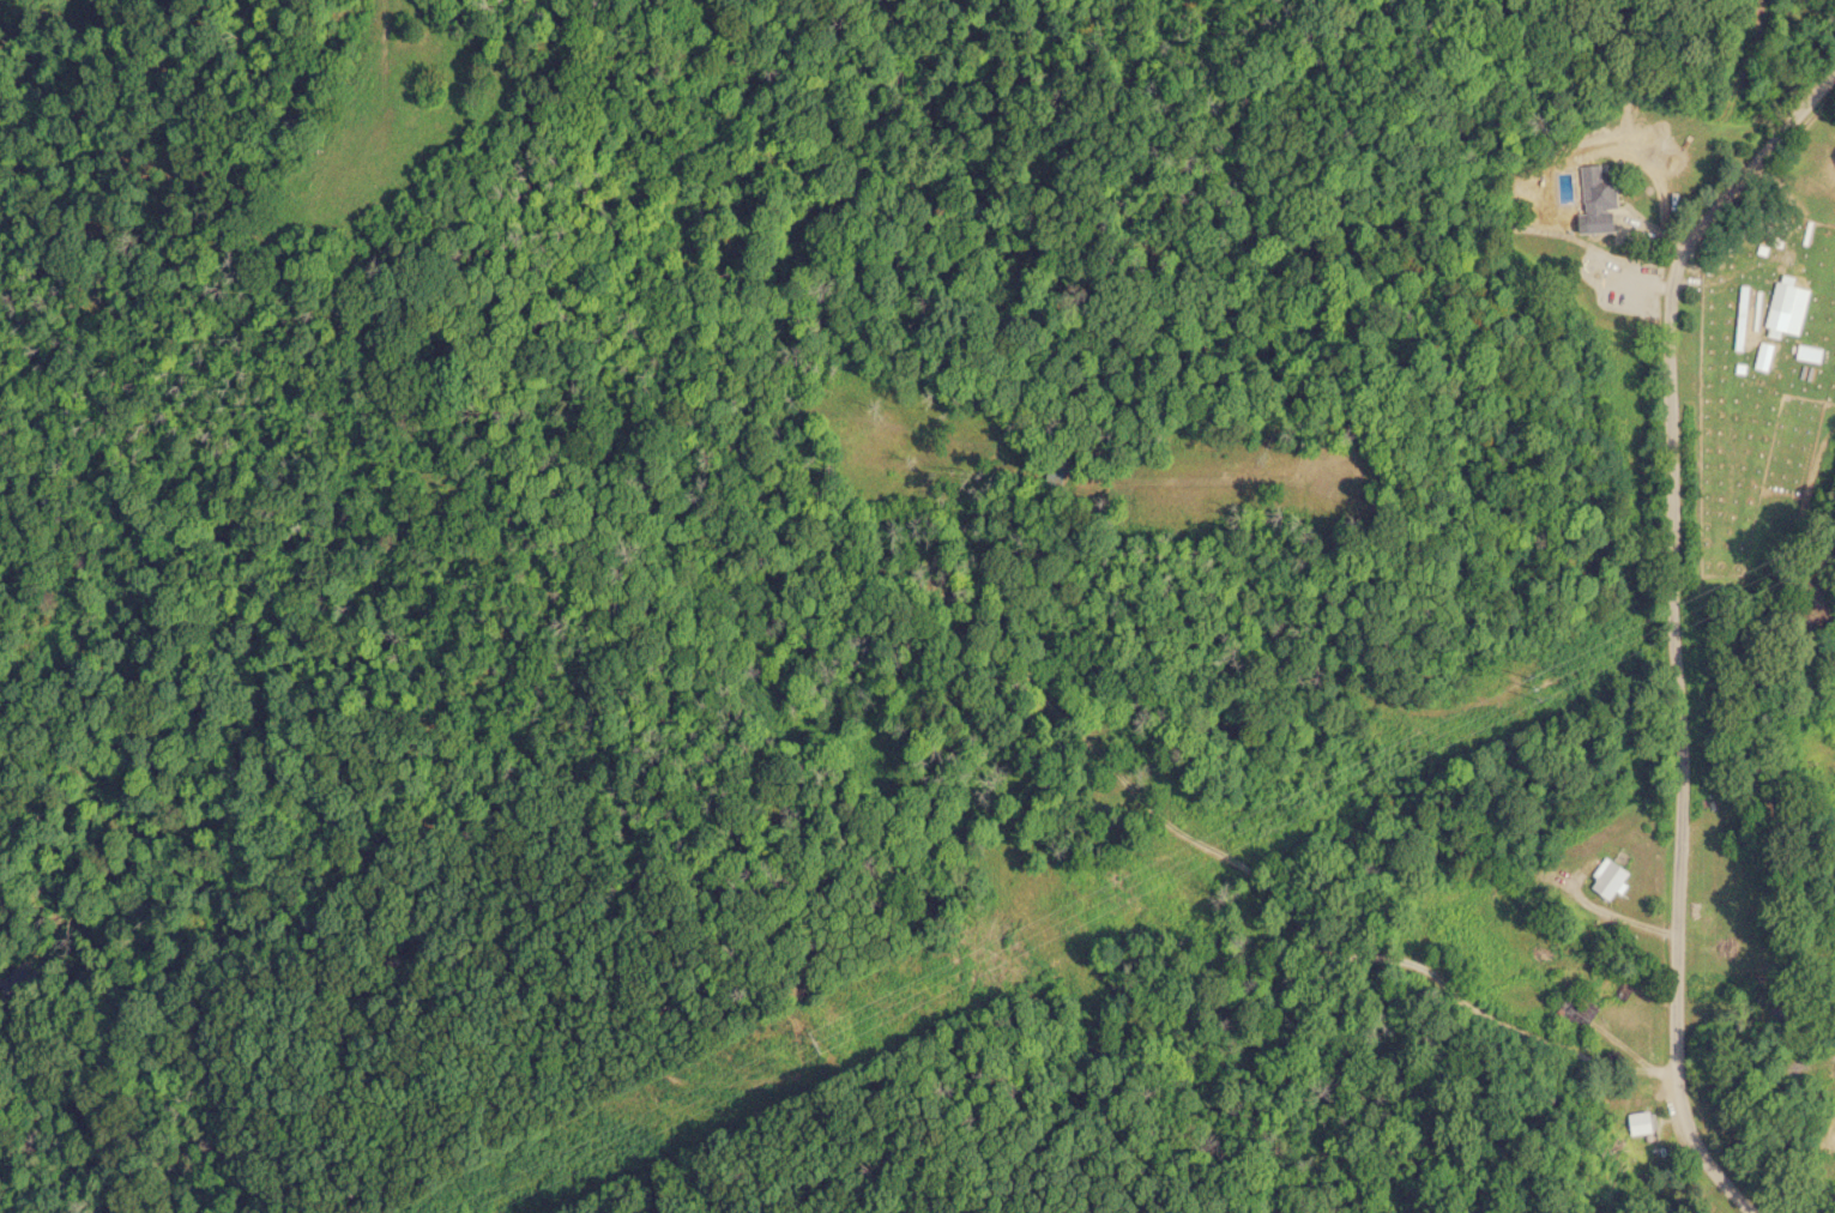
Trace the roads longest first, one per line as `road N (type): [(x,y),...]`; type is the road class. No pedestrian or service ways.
road 1 (residential): [(1757,1212),(1716,1177),(1685,1123),(1676,1086),(1685,723),(1667,308),(1774,83),(1834,9)]

